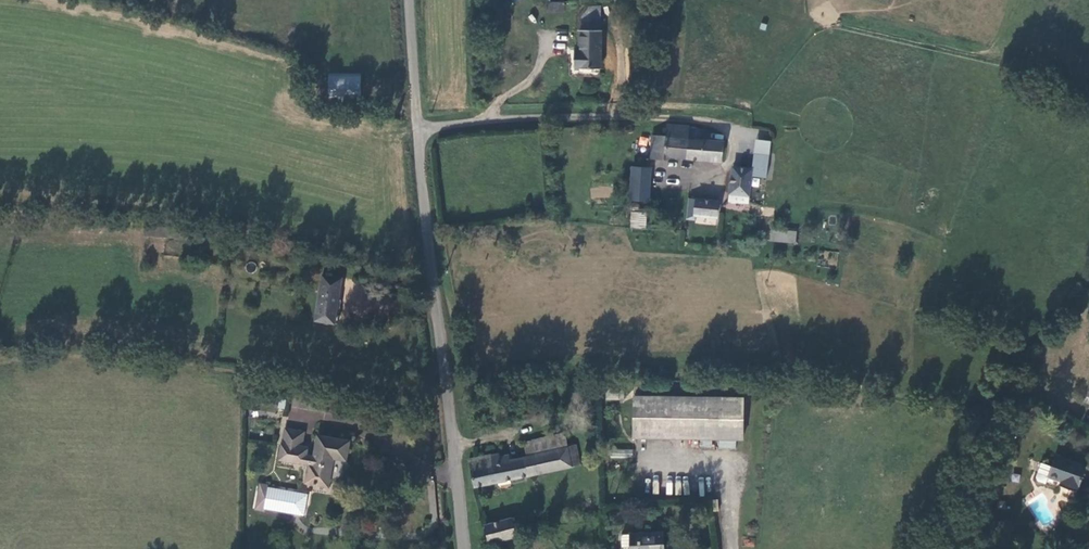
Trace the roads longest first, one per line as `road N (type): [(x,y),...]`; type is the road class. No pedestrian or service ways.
road 1 (unclassified): [(413,122),(464,548)]
road 2 (unclassified): [(413,122),(650,116)]
road 3 (unclassified): [(404,0),(413,122)]

